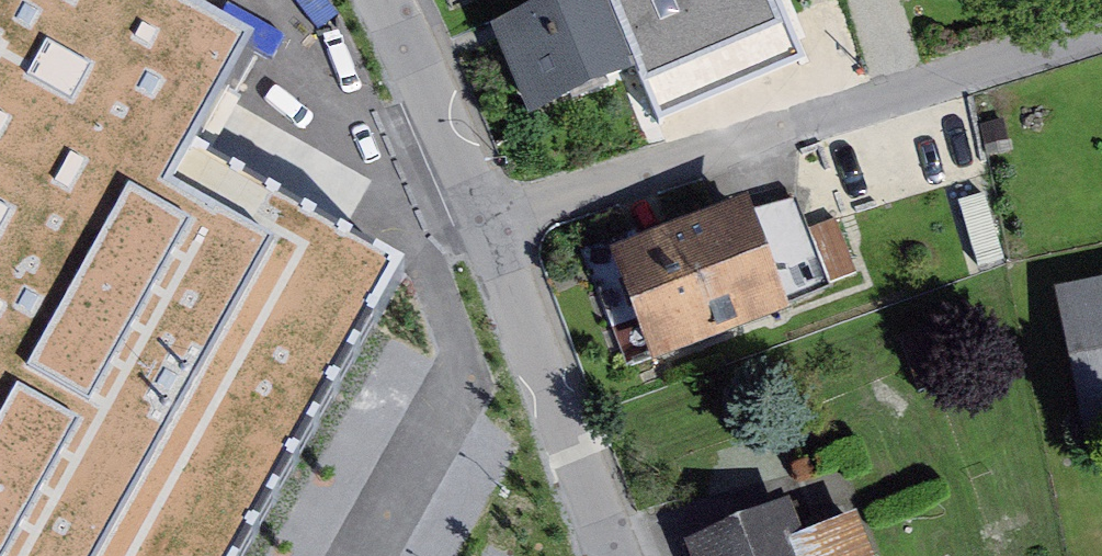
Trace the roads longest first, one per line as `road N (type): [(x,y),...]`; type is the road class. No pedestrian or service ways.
road 1 (residential): [(495,219),(1101,26)]
road 2 (residential): [(495,219),(625,555)]
road 3 (residential): [(390,0),(495,219)]

